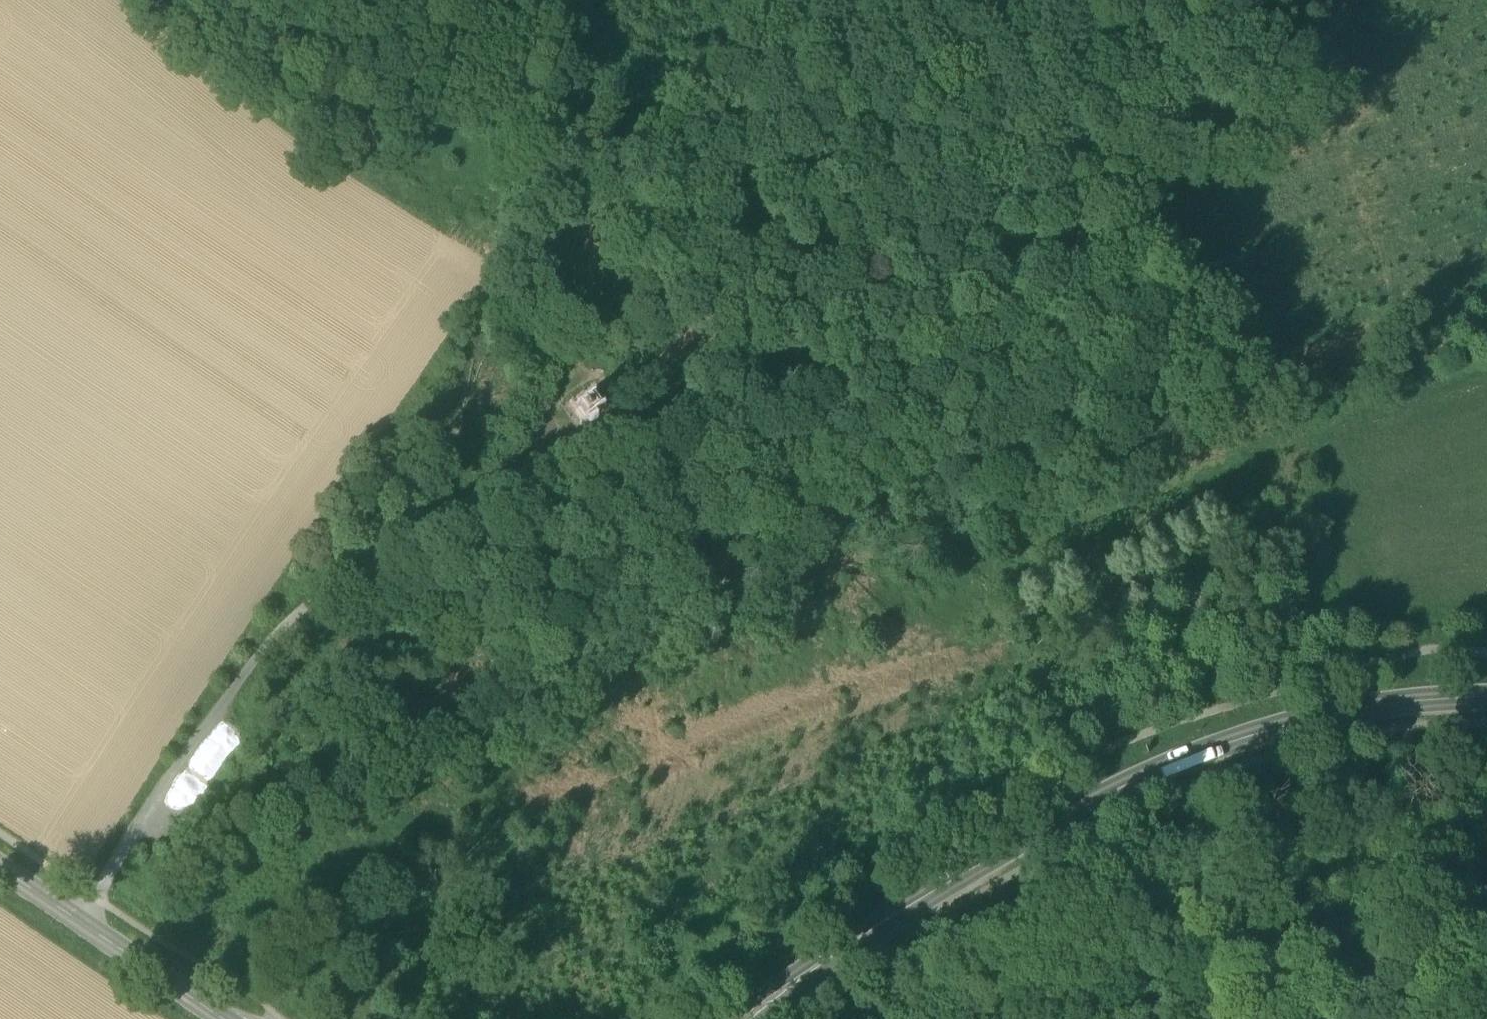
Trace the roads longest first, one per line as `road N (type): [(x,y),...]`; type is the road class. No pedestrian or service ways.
road 1 (secondary): [(1486,699),(1410,703),(1278,728),(1209,751),(944,881),(748,1018)]
road 2 (secondary): [(223,1018),(0,867)]
road 3 (unclassified): [(1486,903),(1450,963),(1362,1018)]

